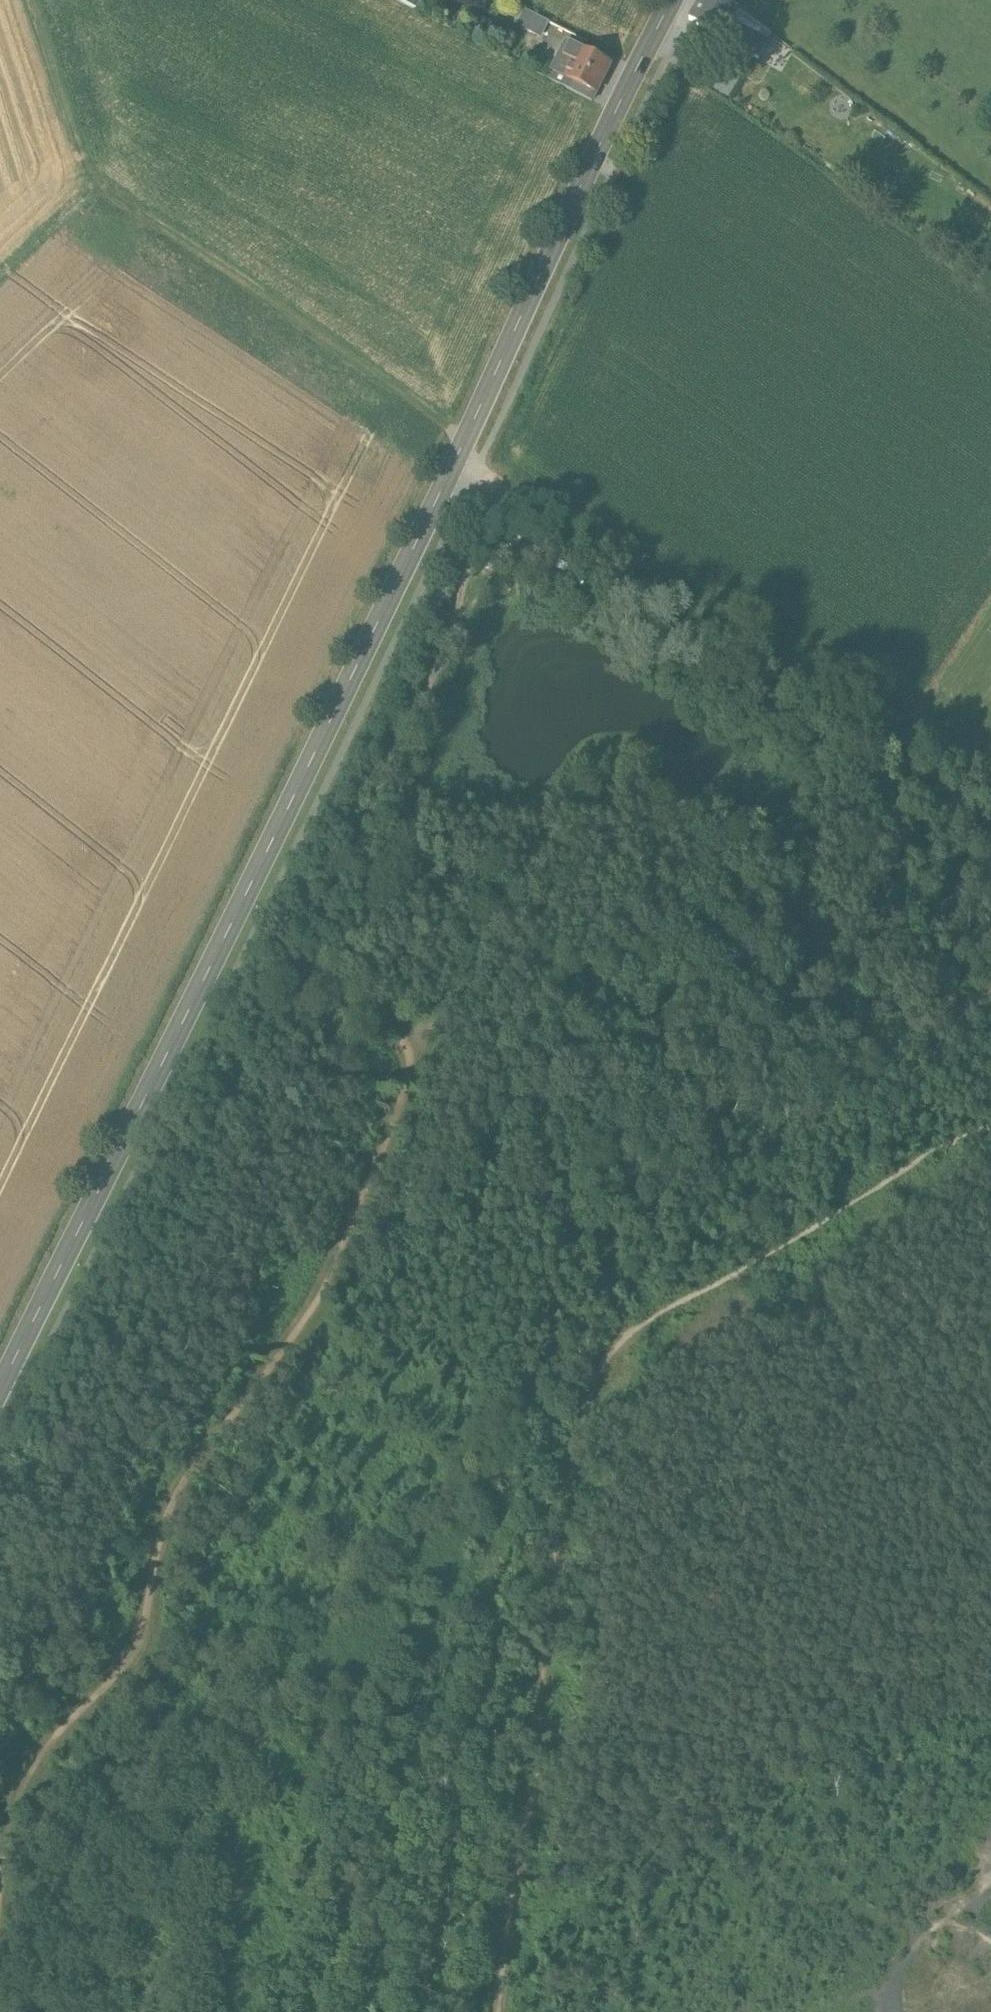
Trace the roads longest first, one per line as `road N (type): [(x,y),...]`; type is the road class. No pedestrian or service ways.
road 1 (track): [(477,471),(484,510),(450,636),(382,782),(315,963),(342,998),(409,1047),(401,1094),(306,1309),(185,1471),(155,1545),(140,1638),(19,1792),(0,1882)]
road 2 (tertiary): [(0,1398),(470,438),(673,0)]
road 3 (track): [(470,438),(99,183),(31,0)]
road 4 (track): [(0,276),(99,183)]

